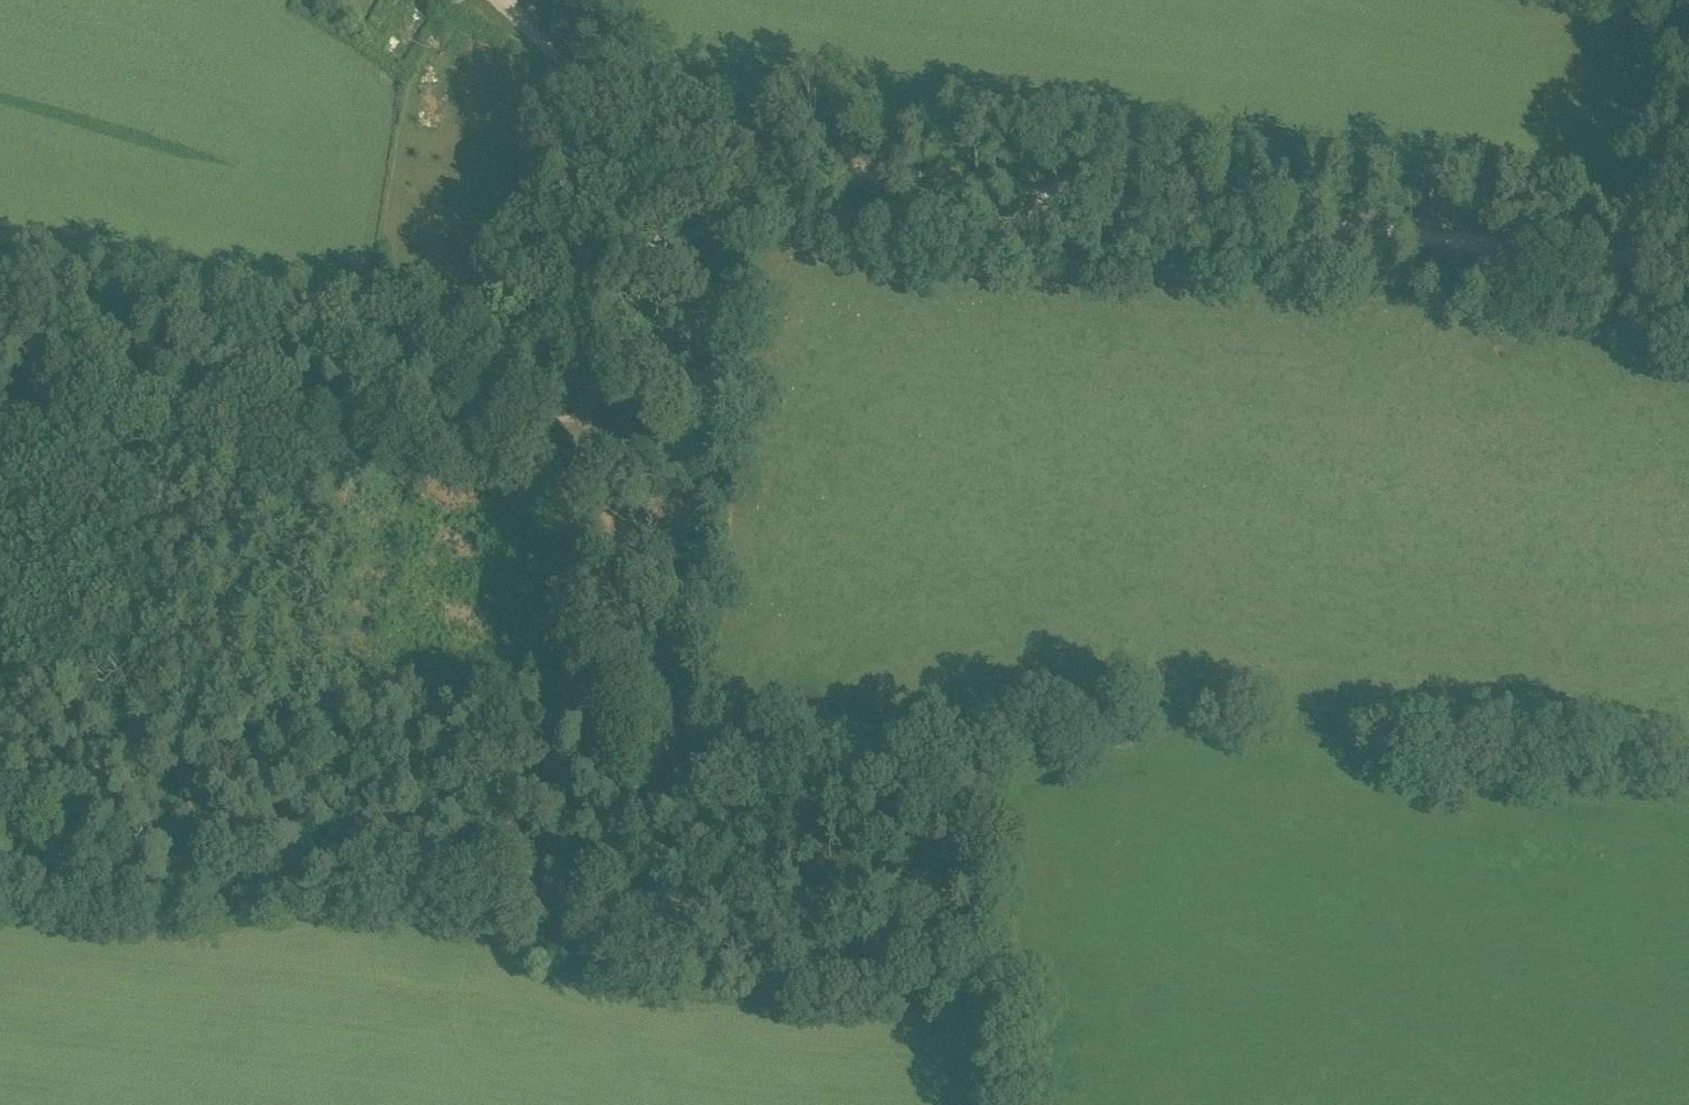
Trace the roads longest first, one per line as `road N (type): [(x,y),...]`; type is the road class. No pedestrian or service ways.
road 1 (track): [(1688,265),(741,162),(728,166),(692,214),(552,416),(534,421),(422,412),(308,382),(0,328)]
road 2 (track): [(1688,131),(1643,260)]

